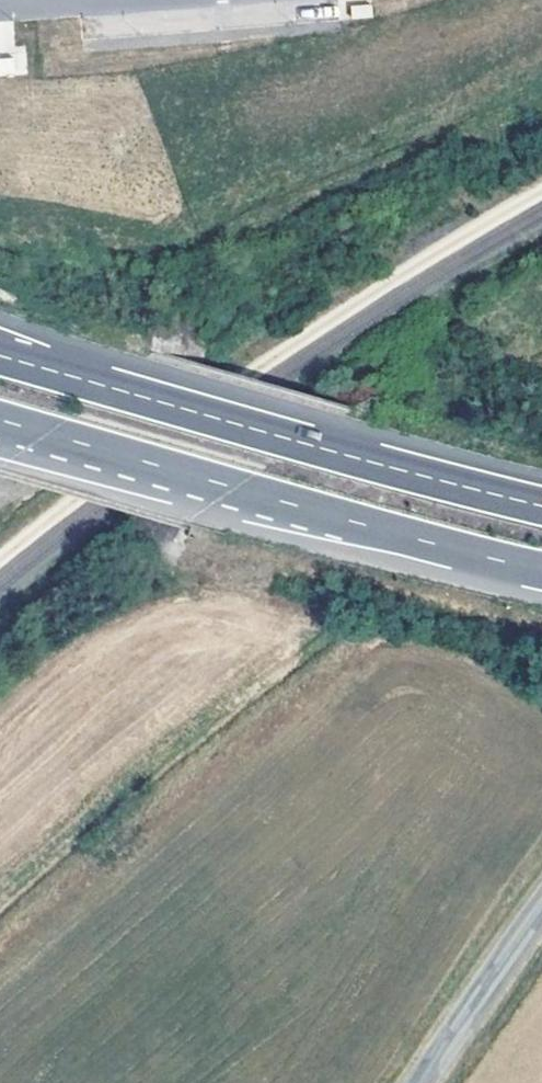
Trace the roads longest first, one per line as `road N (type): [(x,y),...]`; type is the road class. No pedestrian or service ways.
road 1 (motorway): [(541,511),(0,356)]
road 2 (motorway): [(0,423),(541,575)]
road 3 (tertiary): [(422,1082),(541,909)]

